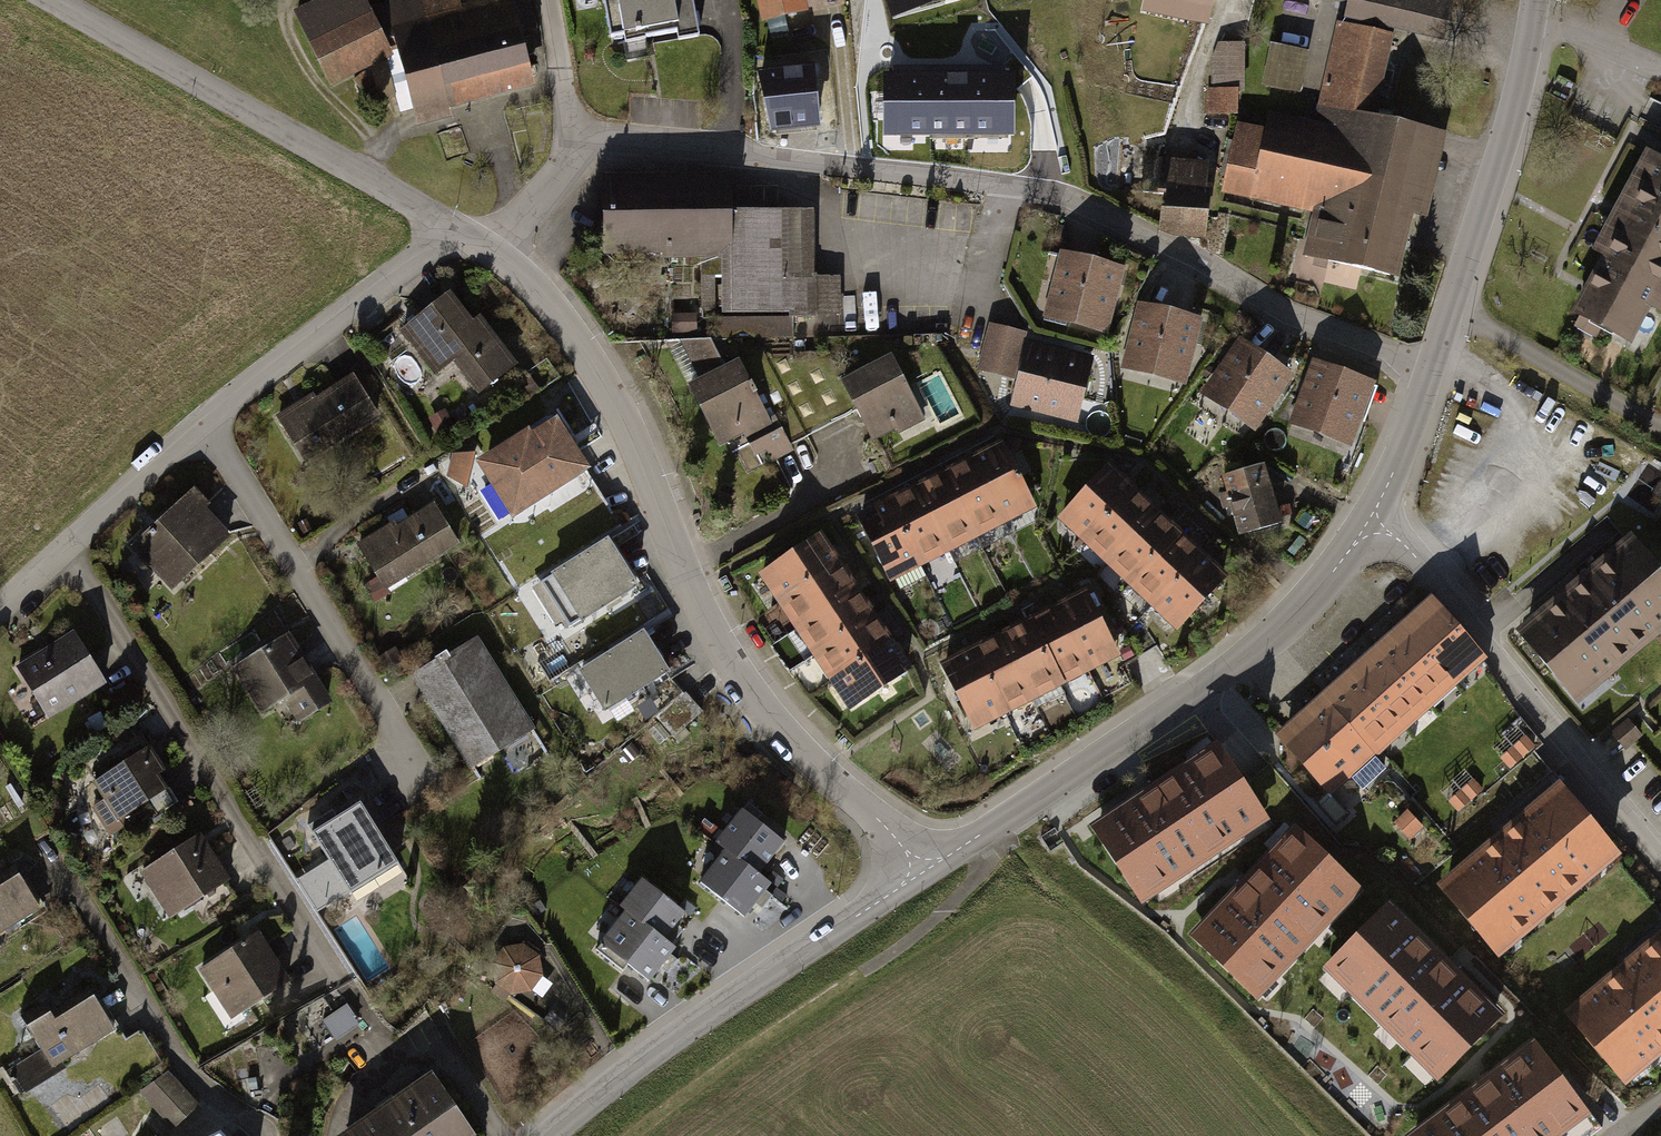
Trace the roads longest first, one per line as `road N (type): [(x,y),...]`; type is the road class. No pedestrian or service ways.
road 1 (residential): [(1435,363),(1302,320),(1039,191),(674,145),(583,156)]
road 2 (unclassified): [(462,236),(579,328),(686,571),(746,685),(817,766),(897,838),(918,872)]
road 3 (tertiary): [(918,872),(1242,655),(1383,511)]
road 4 (residential): [(60,550),(81,570),(345,980)]
road 5 (unclassified): [(45,0),(462,236)]
road 6 (tertiary): [(547,1135),(657,1050),(918,872)]
road 7 (unclassified): [(1383,511),(1660,848)]
road 8 (residential): [(427,770),(215,410)]
road 9 (tertiary): [(1435,363),(1521,89),(1531,12)]
road 10 (residential): [(52,849),(157,1029),(209,1090),(267,1135)]
road 11 (residential): [(462,236),(215,410)]
road 12 (residential): [(215,410),(60,550)]
road 13 (unclassified): [(583,156),(568,114),(549,0)]
road 14 (tertiary): [(1383,511),(1435,363)]
road 15 (residential): [(583,156),(507,222),(462,236)]
road 16 (residential): [(1531,12),(1660,65)]

